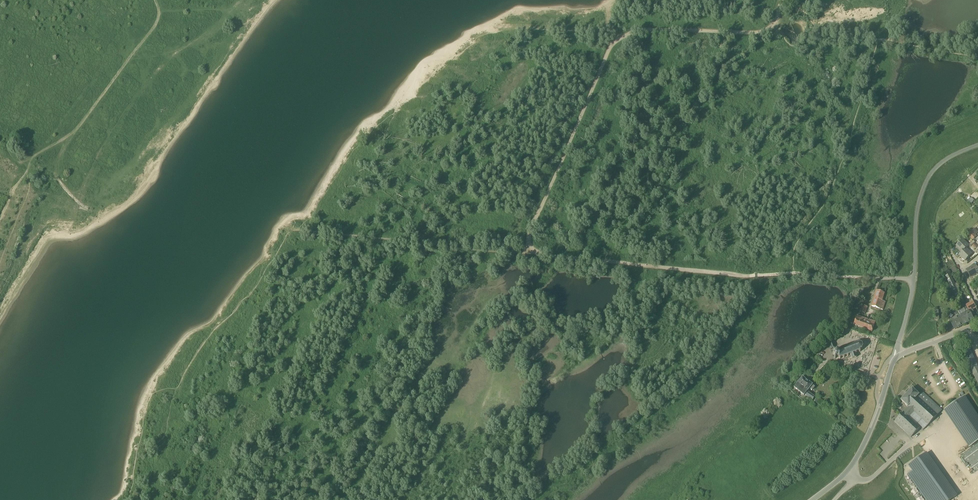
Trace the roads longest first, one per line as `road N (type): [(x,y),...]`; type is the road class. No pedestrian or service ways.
road 1 (track): [(532,254),(532,226),(616,38),(643,29),(770,27)]
road 2 (track): [(532,254),(794,274)]
road 3 (track): [(286,229),(532,254)]
road 4 (track): [(154,0),(158,23),(78,129),(14,187)]
road 5 (tertiary): [(812,499),(860,450),(899,354)]
road 6 (unclassified): [(914,279),(922,191),(940,164),(977,144)]

